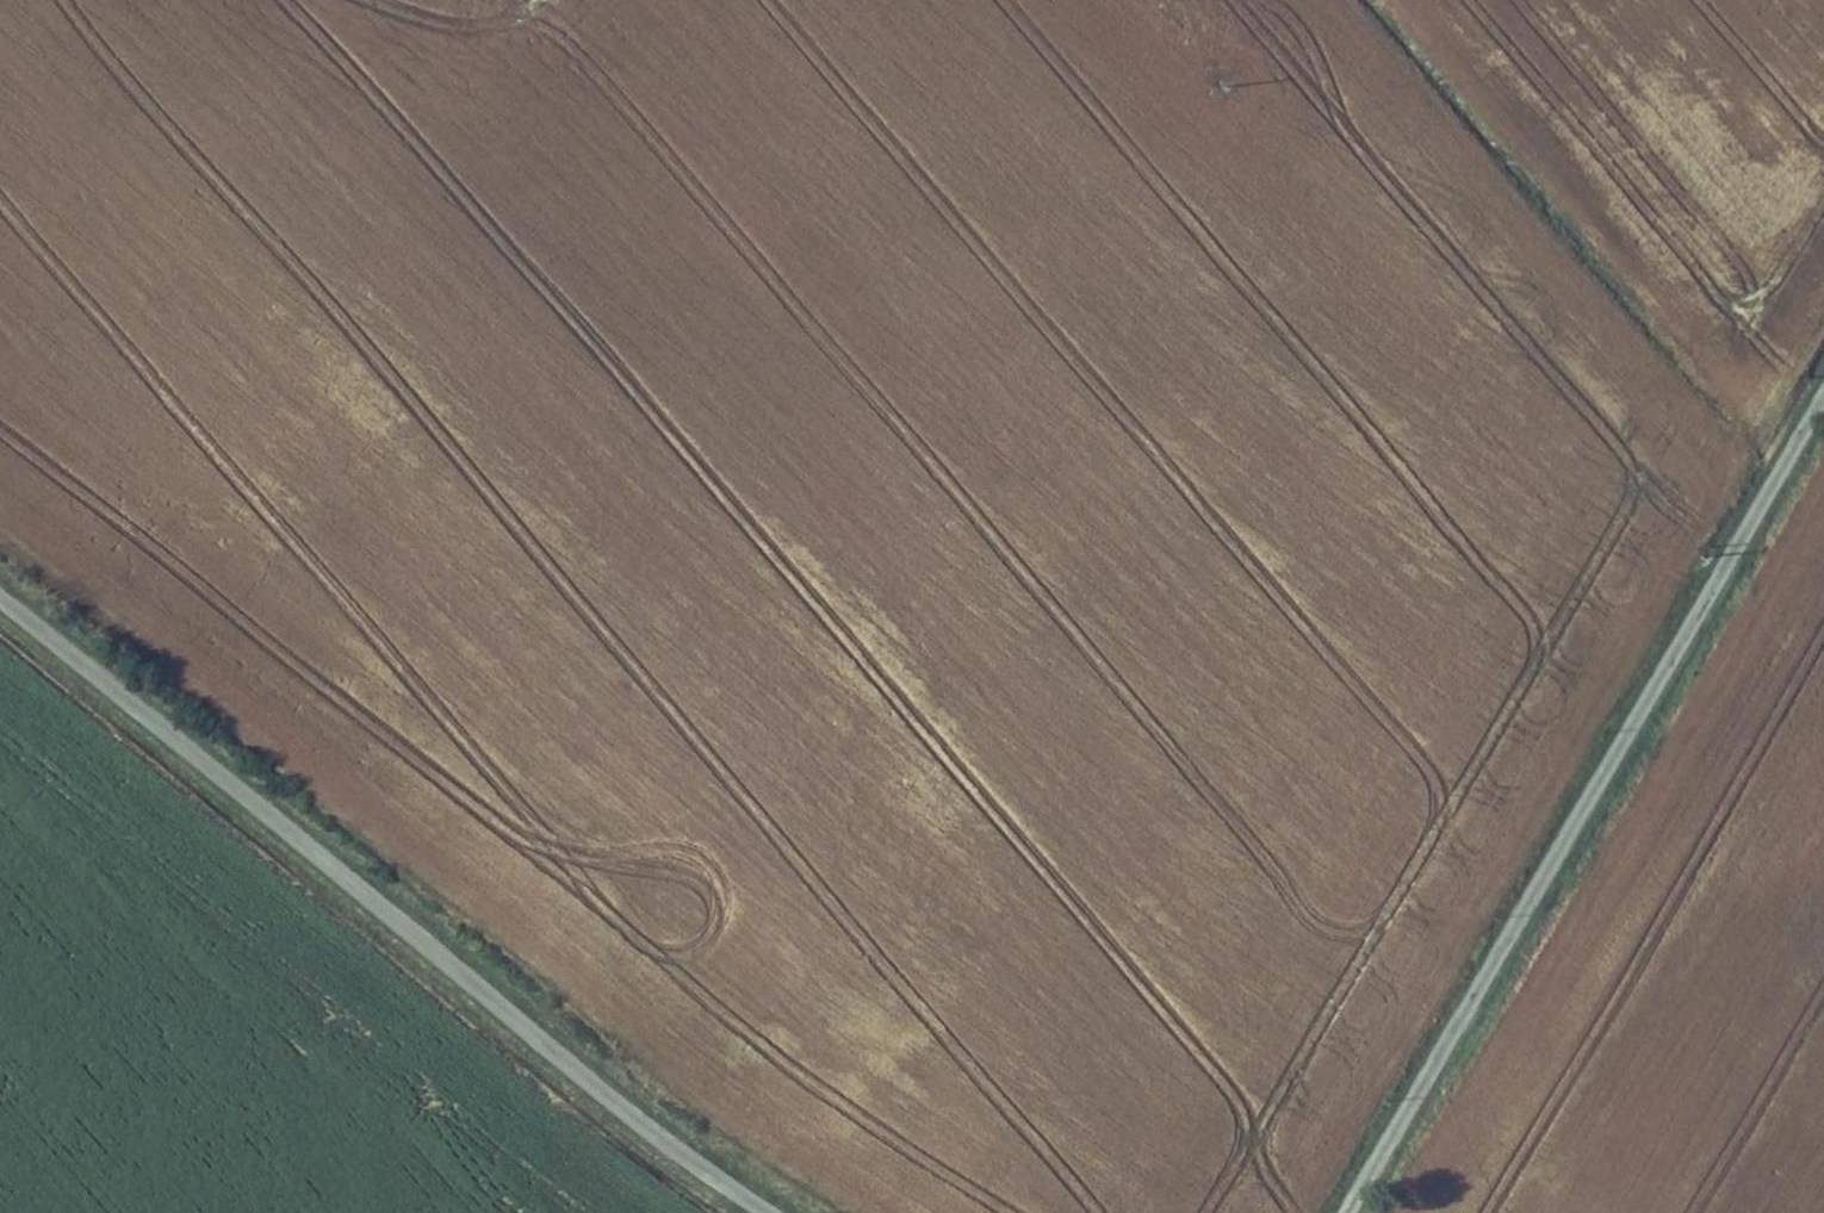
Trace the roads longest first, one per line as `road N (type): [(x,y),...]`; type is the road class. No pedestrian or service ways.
road 1 (unclassified): [(0,597),(683,1156),(772,1212)]
road 2 (unclassified): [(1348,1212),(1823,399)]

